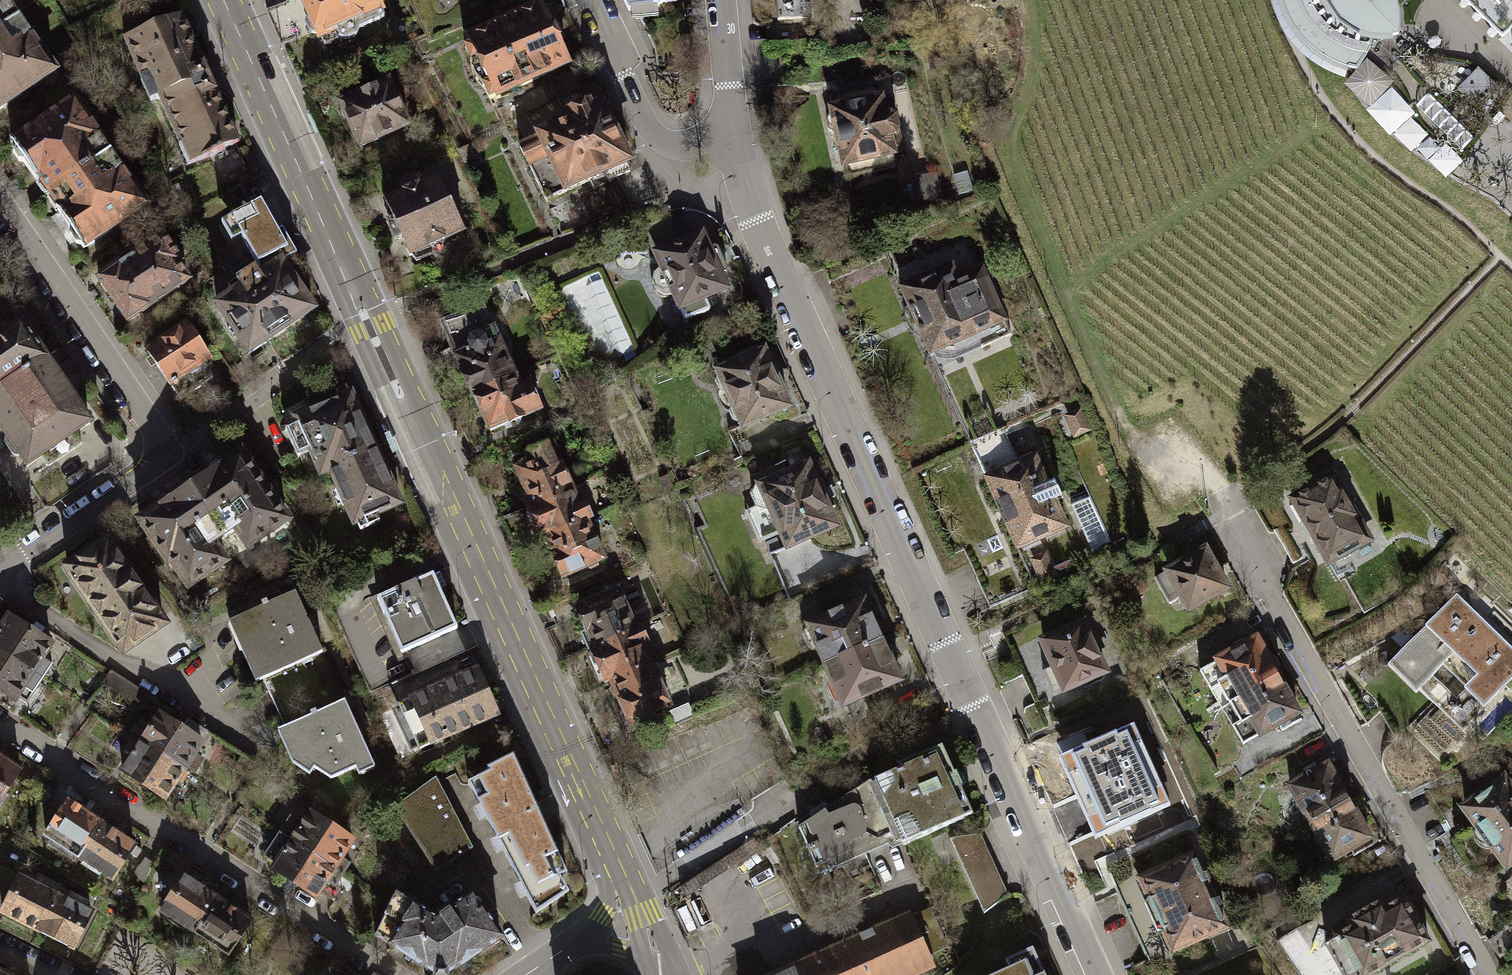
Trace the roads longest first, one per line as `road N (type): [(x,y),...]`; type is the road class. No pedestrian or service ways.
road 1 (secondary): [(223,0),(619,869)]
road 2 (residential): [(1098,974),(752,221),(732,143)]
road 3 (residential): [(1485,974),(1237,542),(1229,510)]
road 4 (residential): [(0,206),(163,450),(145,473),(0,570)]
road 5 (residential): [(0,723),(388,974)]
road 6 (residential): [(732,143),(683,151),(663,144),(586,0)]
road 7 (residential): [(732,143),(716,0)]

